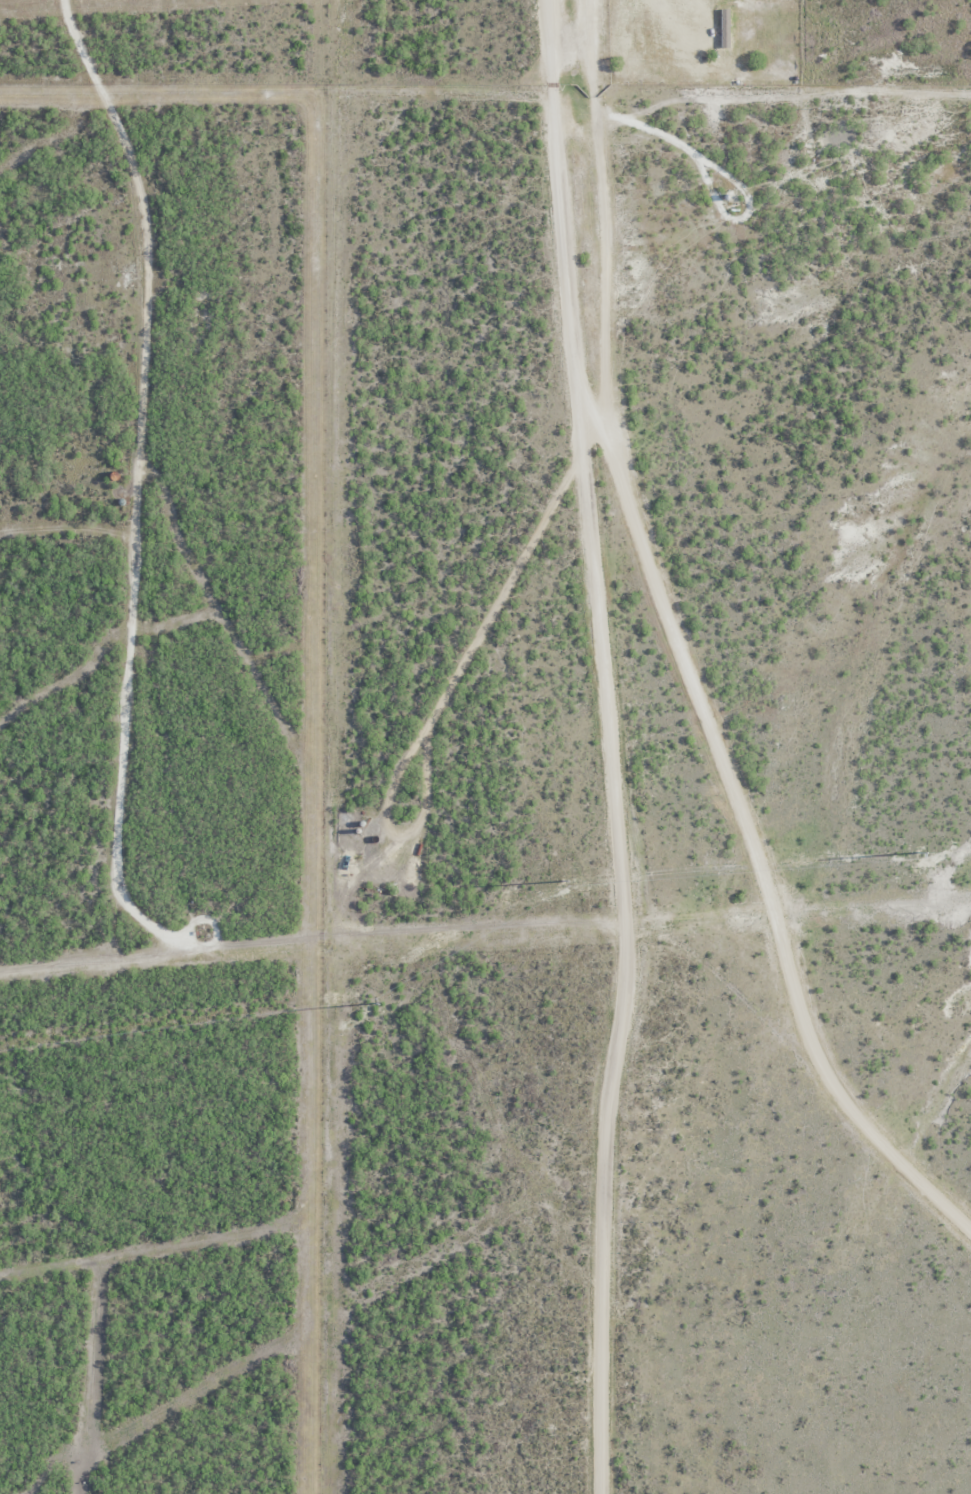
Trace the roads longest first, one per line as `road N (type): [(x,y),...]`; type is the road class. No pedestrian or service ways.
road 1 (track): [(66,0),(132,173),(155,319),(149,683),(127,953)]

